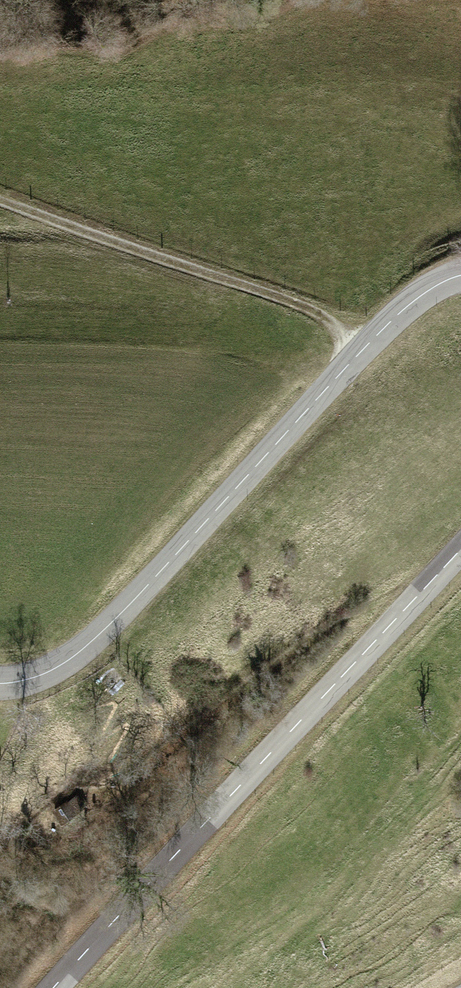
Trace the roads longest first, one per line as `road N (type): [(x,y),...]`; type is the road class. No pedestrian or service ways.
road 1 (tertiary): [(0,681),(25,678),(84,643),(364,346),(431,289),(460,277)]
road 2 (tertiary): [(460,542),(57,987)]
road 3 (track): [(0,203),(307,309),(364,346)]

